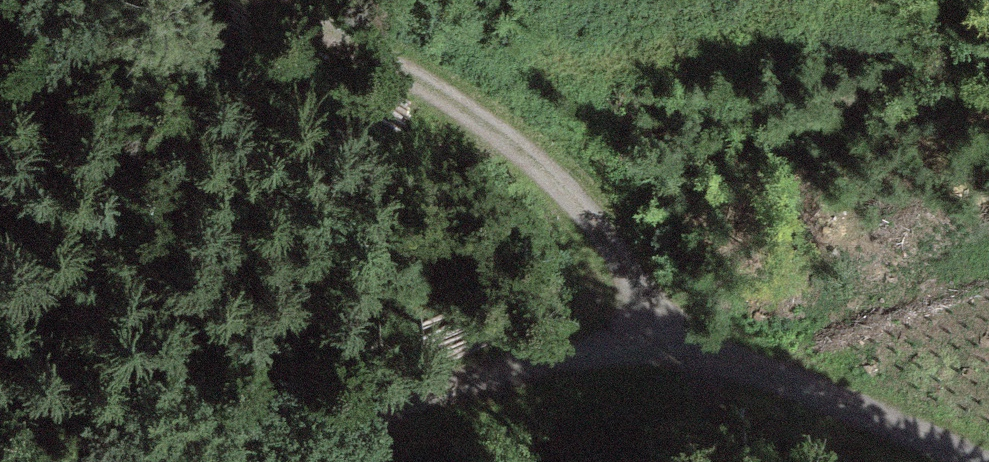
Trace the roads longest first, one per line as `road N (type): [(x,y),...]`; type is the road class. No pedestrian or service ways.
road 1 (track): [(270,461),(448,383),(553,354),(654,352),(769,371),(985,461)]
road 2 (track): [(275,0),(453,107),(571,202),(640,306),(654,352)]

